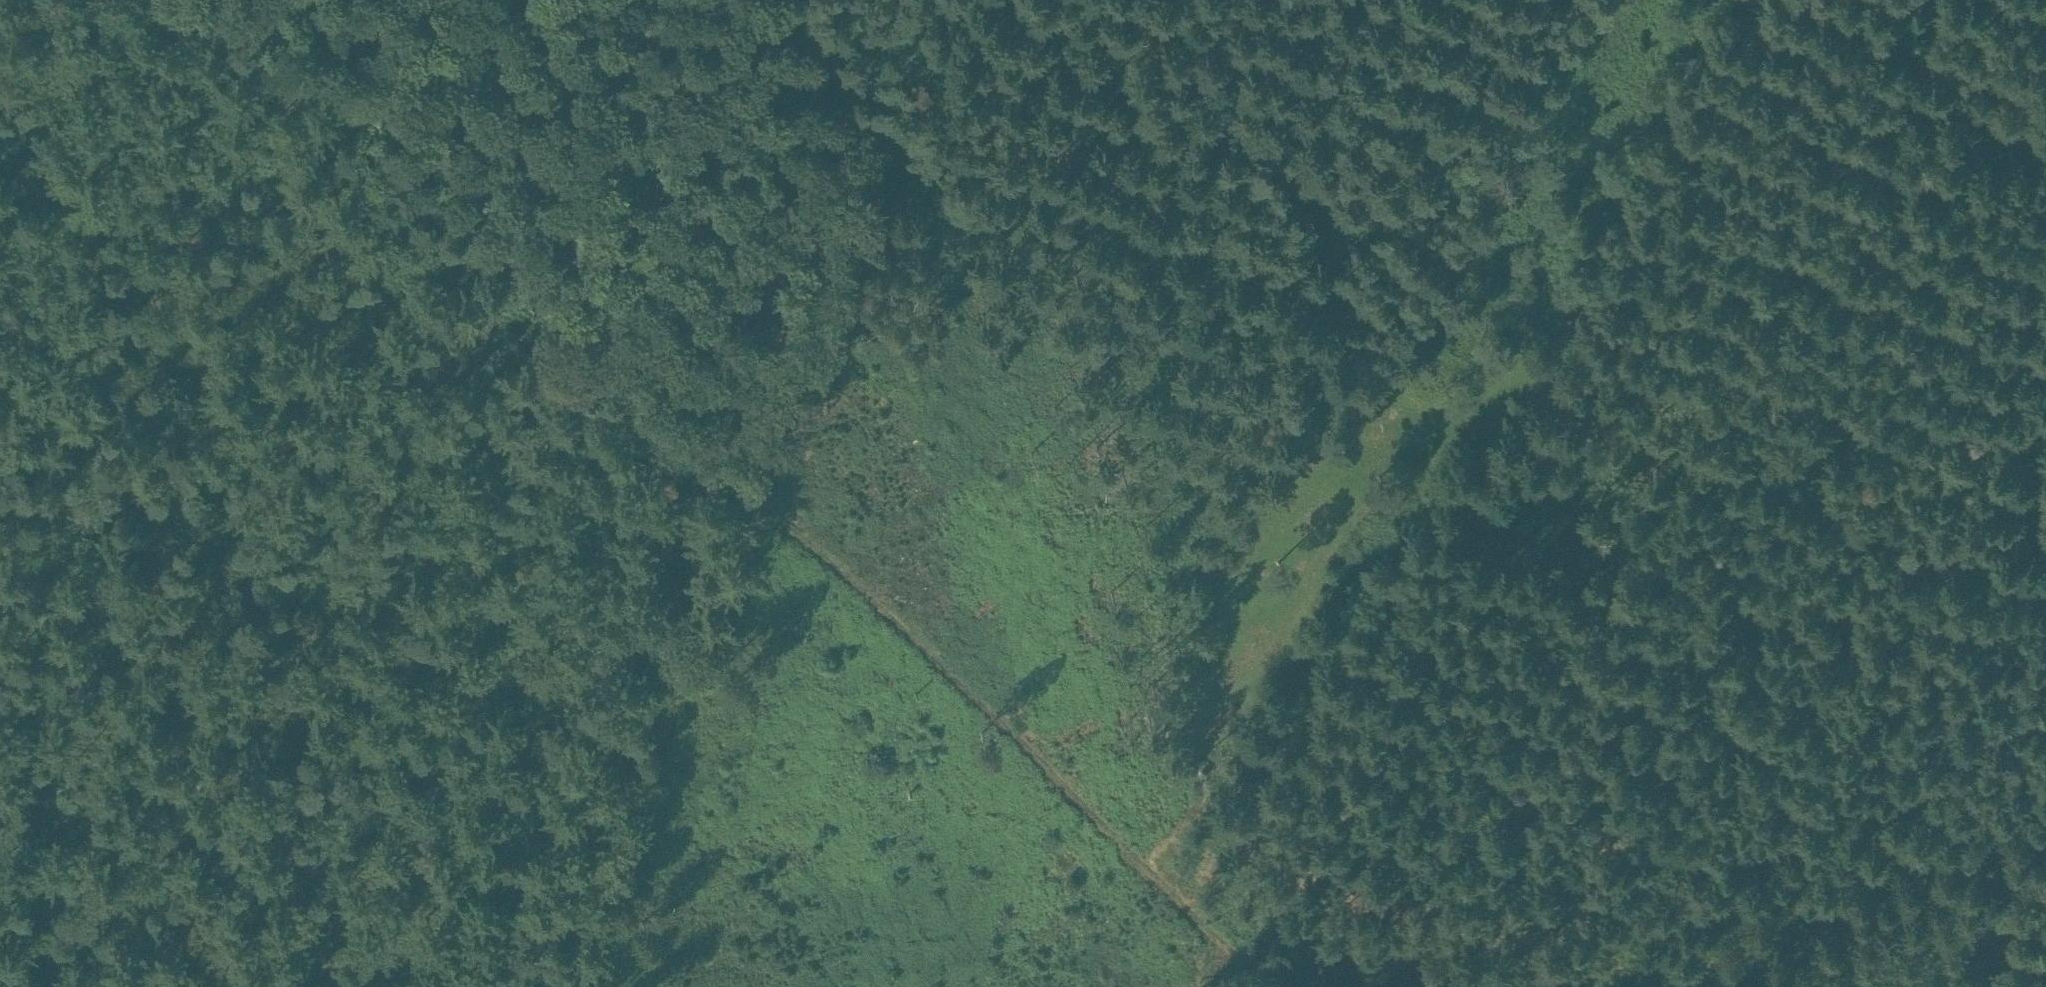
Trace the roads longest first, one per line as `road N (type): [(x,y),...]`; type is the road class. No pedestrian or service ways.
road 1 (track): [(1410,986),(1230,913),(739,475),(245,0)]
road 2 (track): [(802,0),(880,106),(542,986)]

